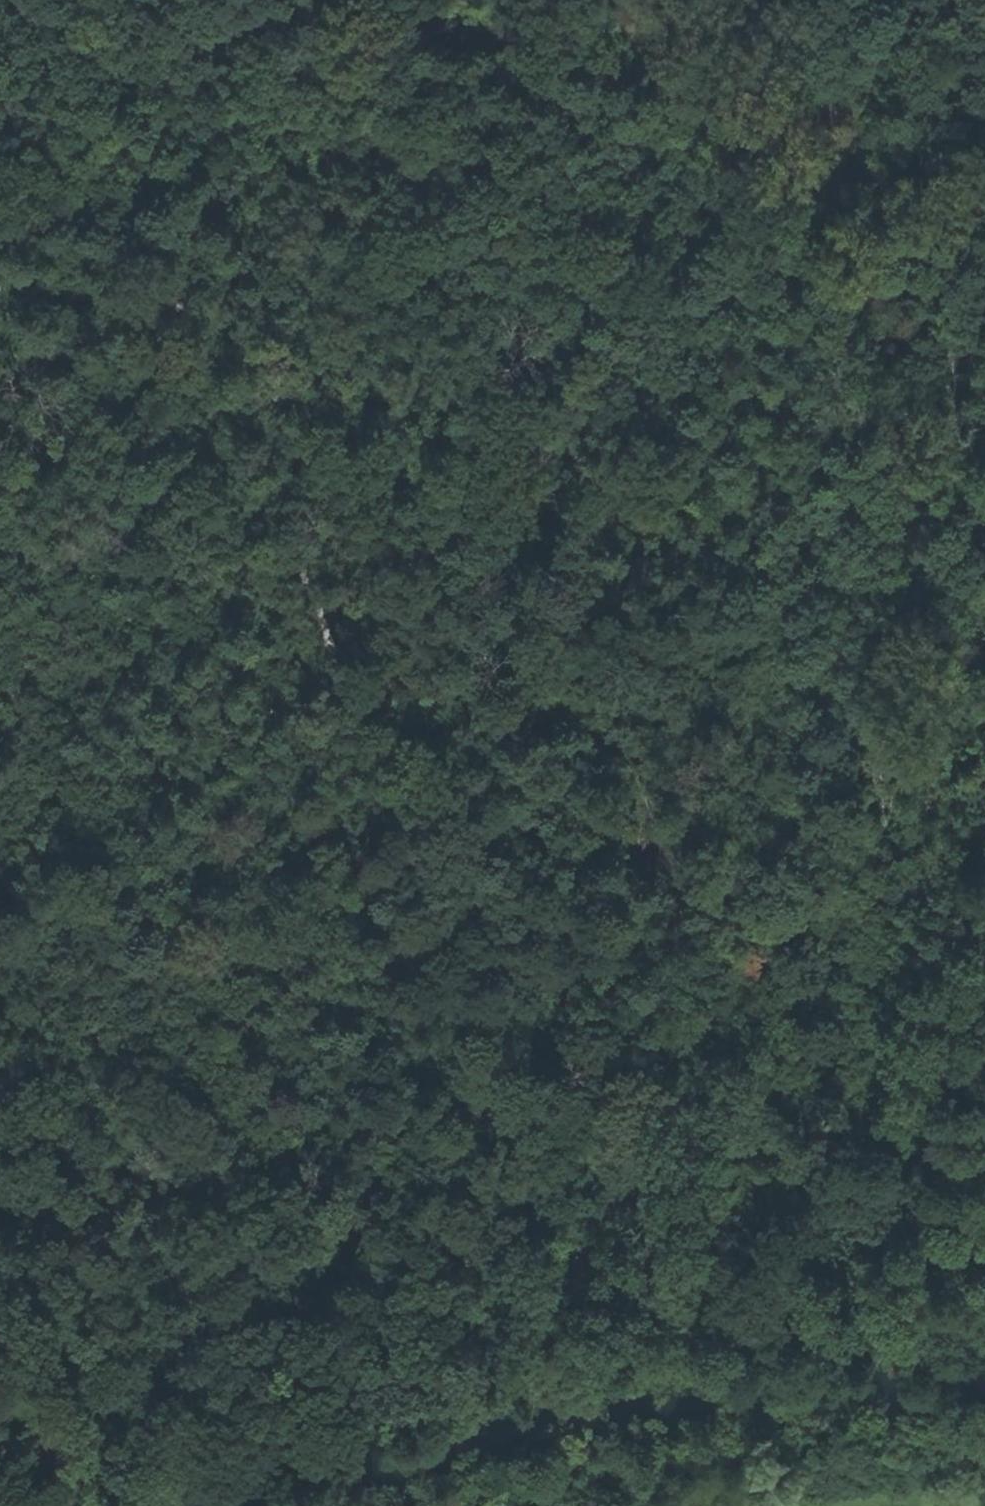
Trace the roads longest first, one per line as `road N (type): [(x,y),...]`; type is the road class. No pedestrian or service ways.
road 1 (track): [(31,0),(81,64),(331,733),(405,898),(373,1005),(291,1084),(112,1134),(0,1098)]

